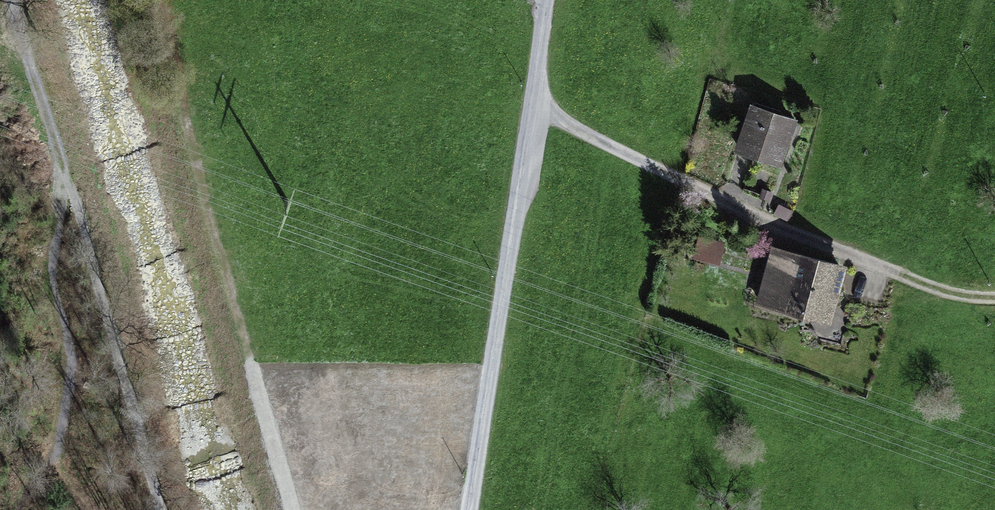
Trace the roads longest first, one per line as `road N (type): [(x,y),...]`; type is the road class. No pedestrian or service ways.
road 1 (track): [(6,0),(60,161),(43,220),(55,396),(22,509)]
road 2 (track): [(994,305),(908,283),(742,218),(532,107)]
road 3 (residential): [(483,429),(549,0)]

